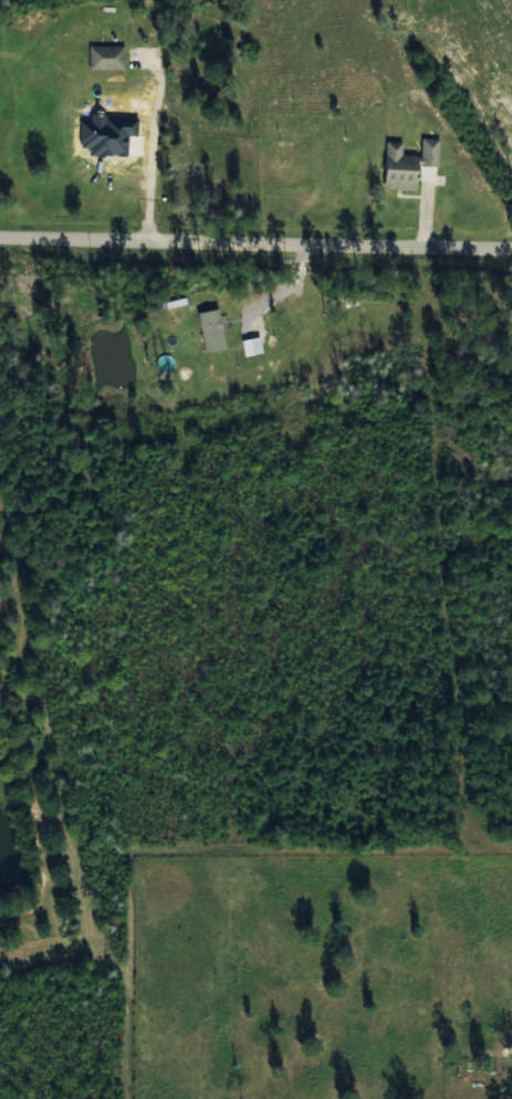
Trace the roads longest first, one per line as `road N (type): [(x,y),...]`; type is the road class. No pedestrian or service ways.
road 1 (residential): [(0,236),(511,249)]

